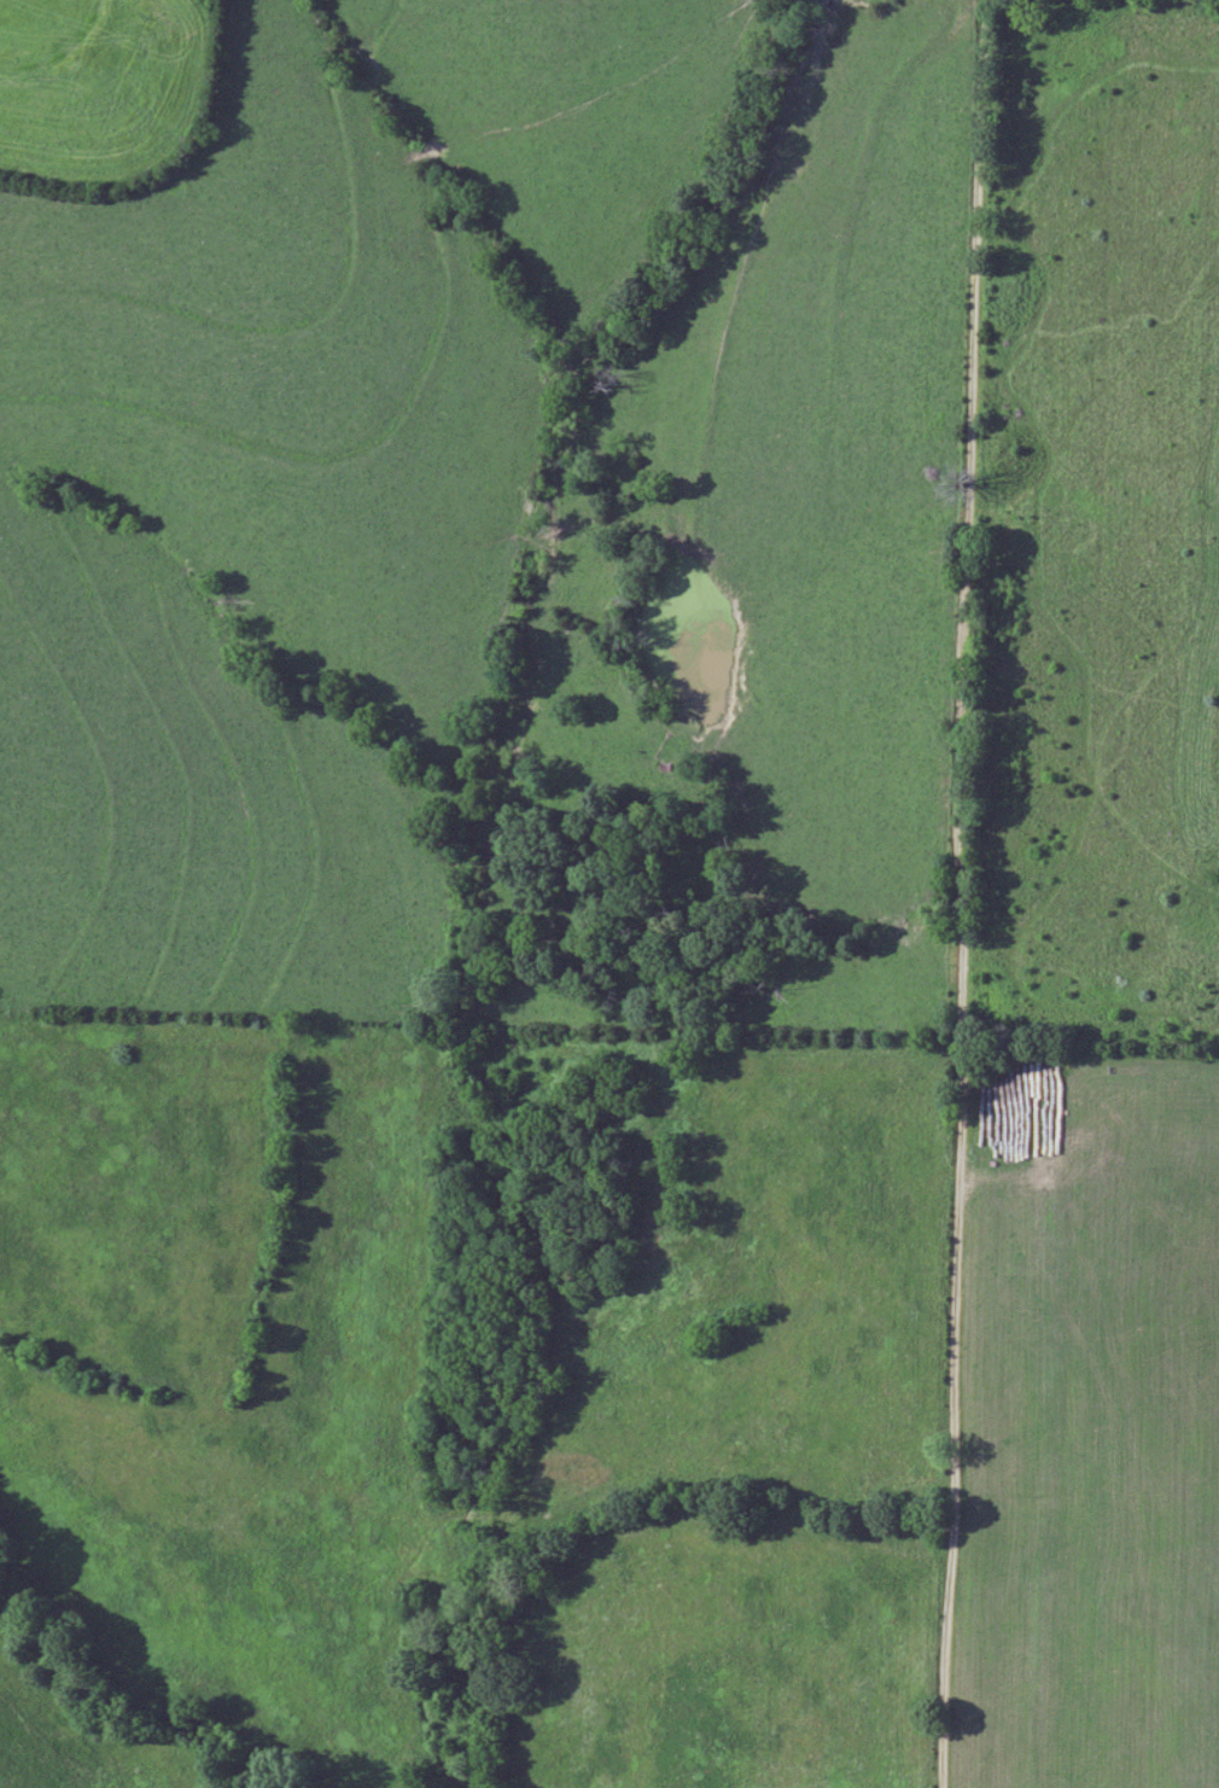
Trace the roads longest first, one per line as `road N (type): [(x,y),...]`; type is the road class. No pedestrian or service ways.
road 1 (residential): [(951,1787),(1010,0)]

